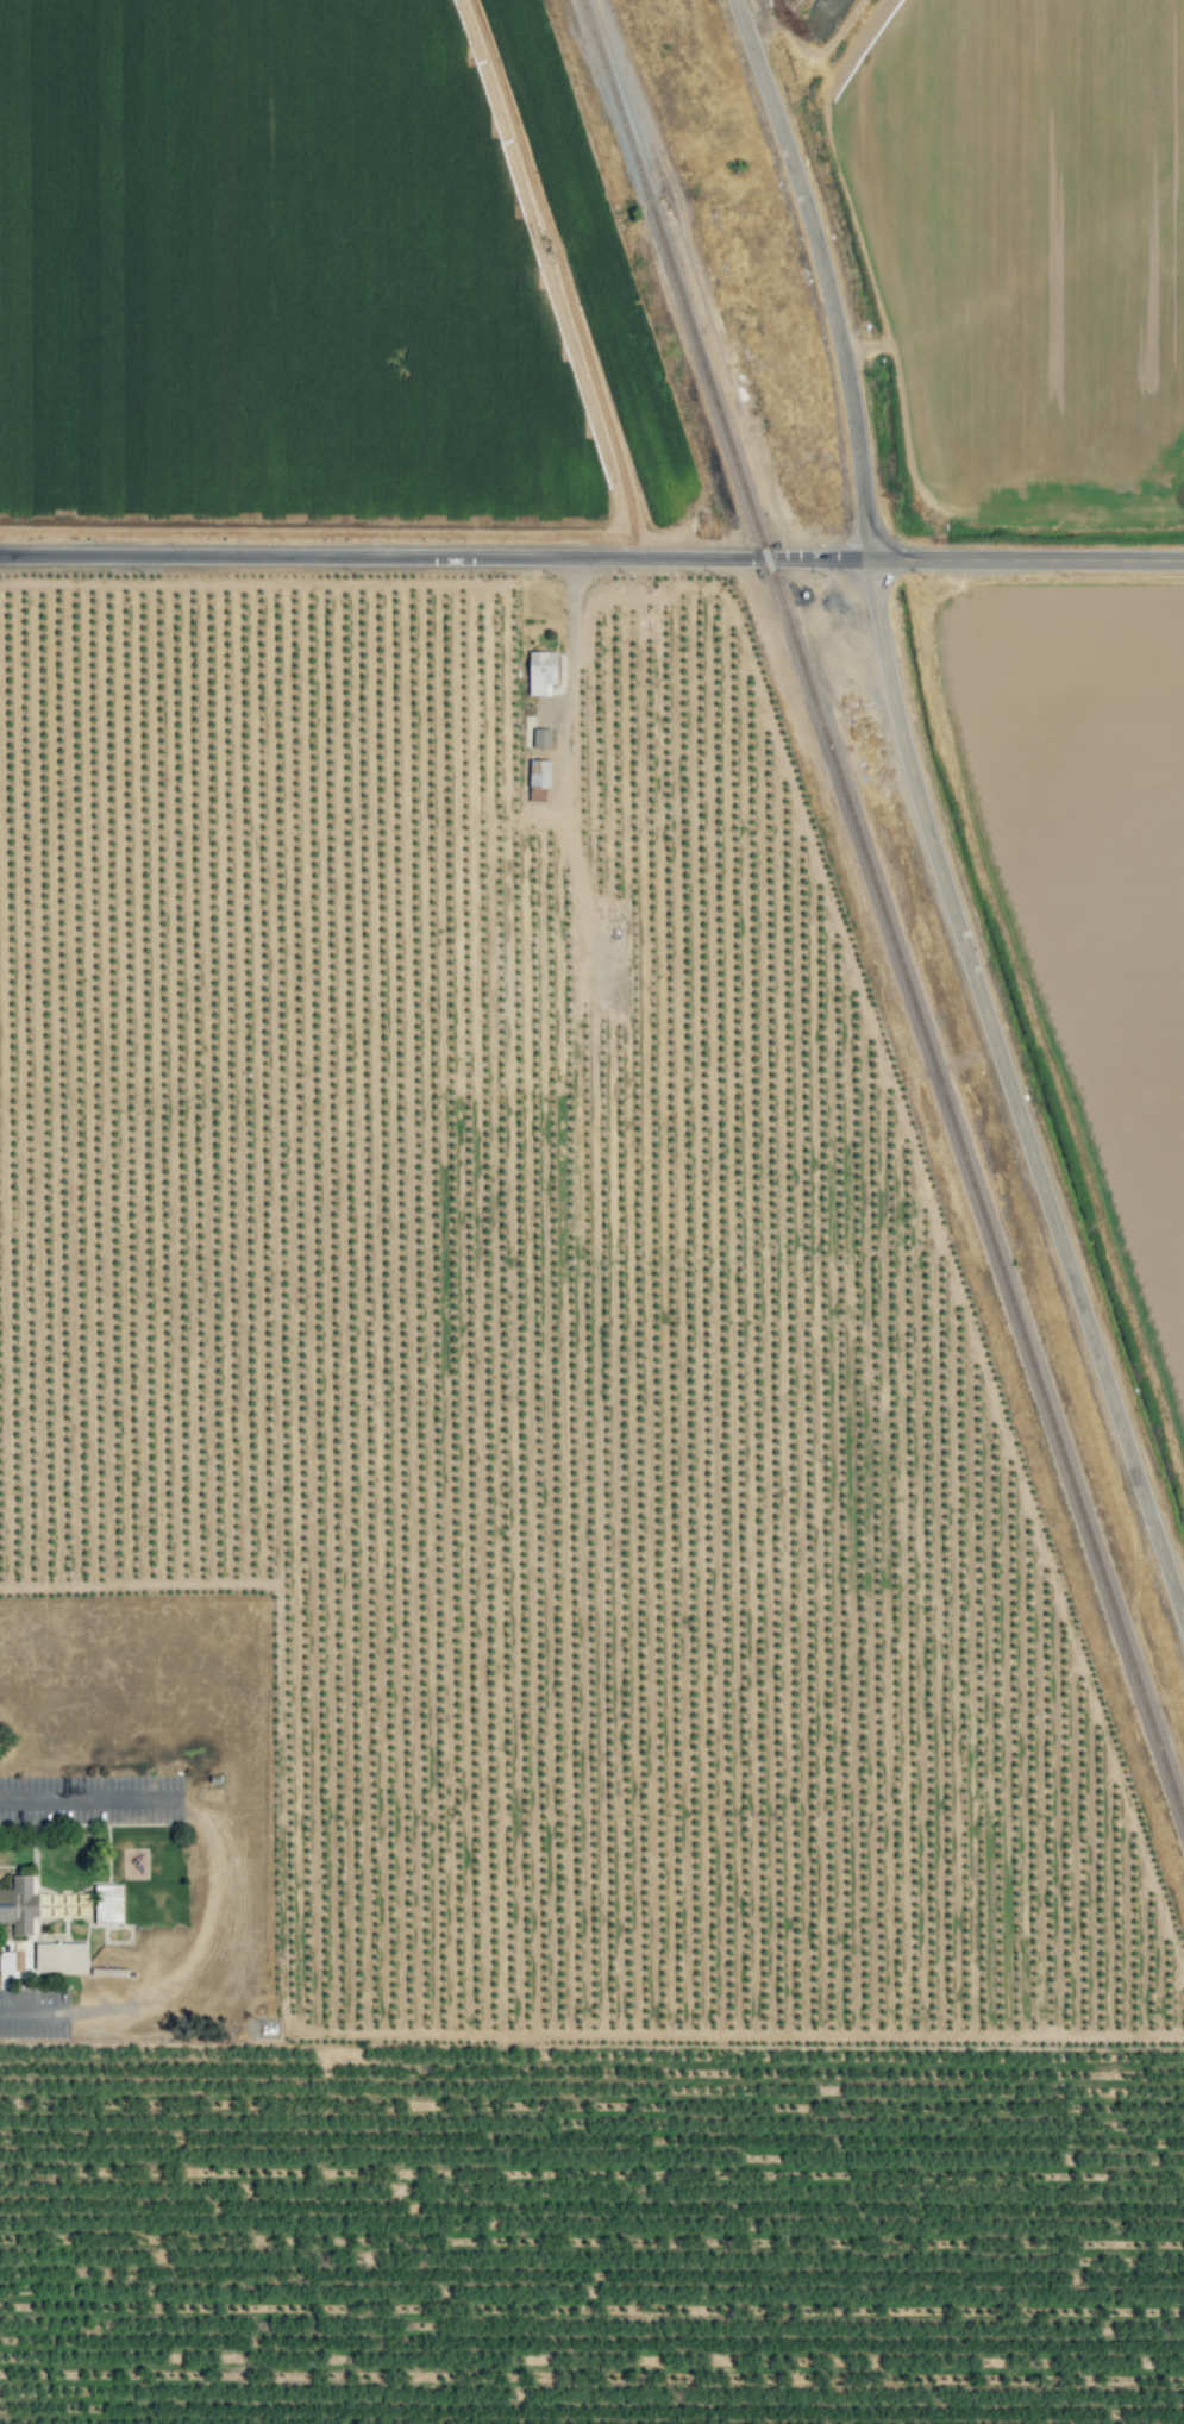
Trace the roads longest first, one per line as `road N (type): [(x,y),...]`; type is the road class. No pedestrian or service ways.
road 1 (residential): [(1183,1582),(871,620),(871,483),(845,325),(739,0)]
road 2 (residential): [(0,555),(1183,559)]

